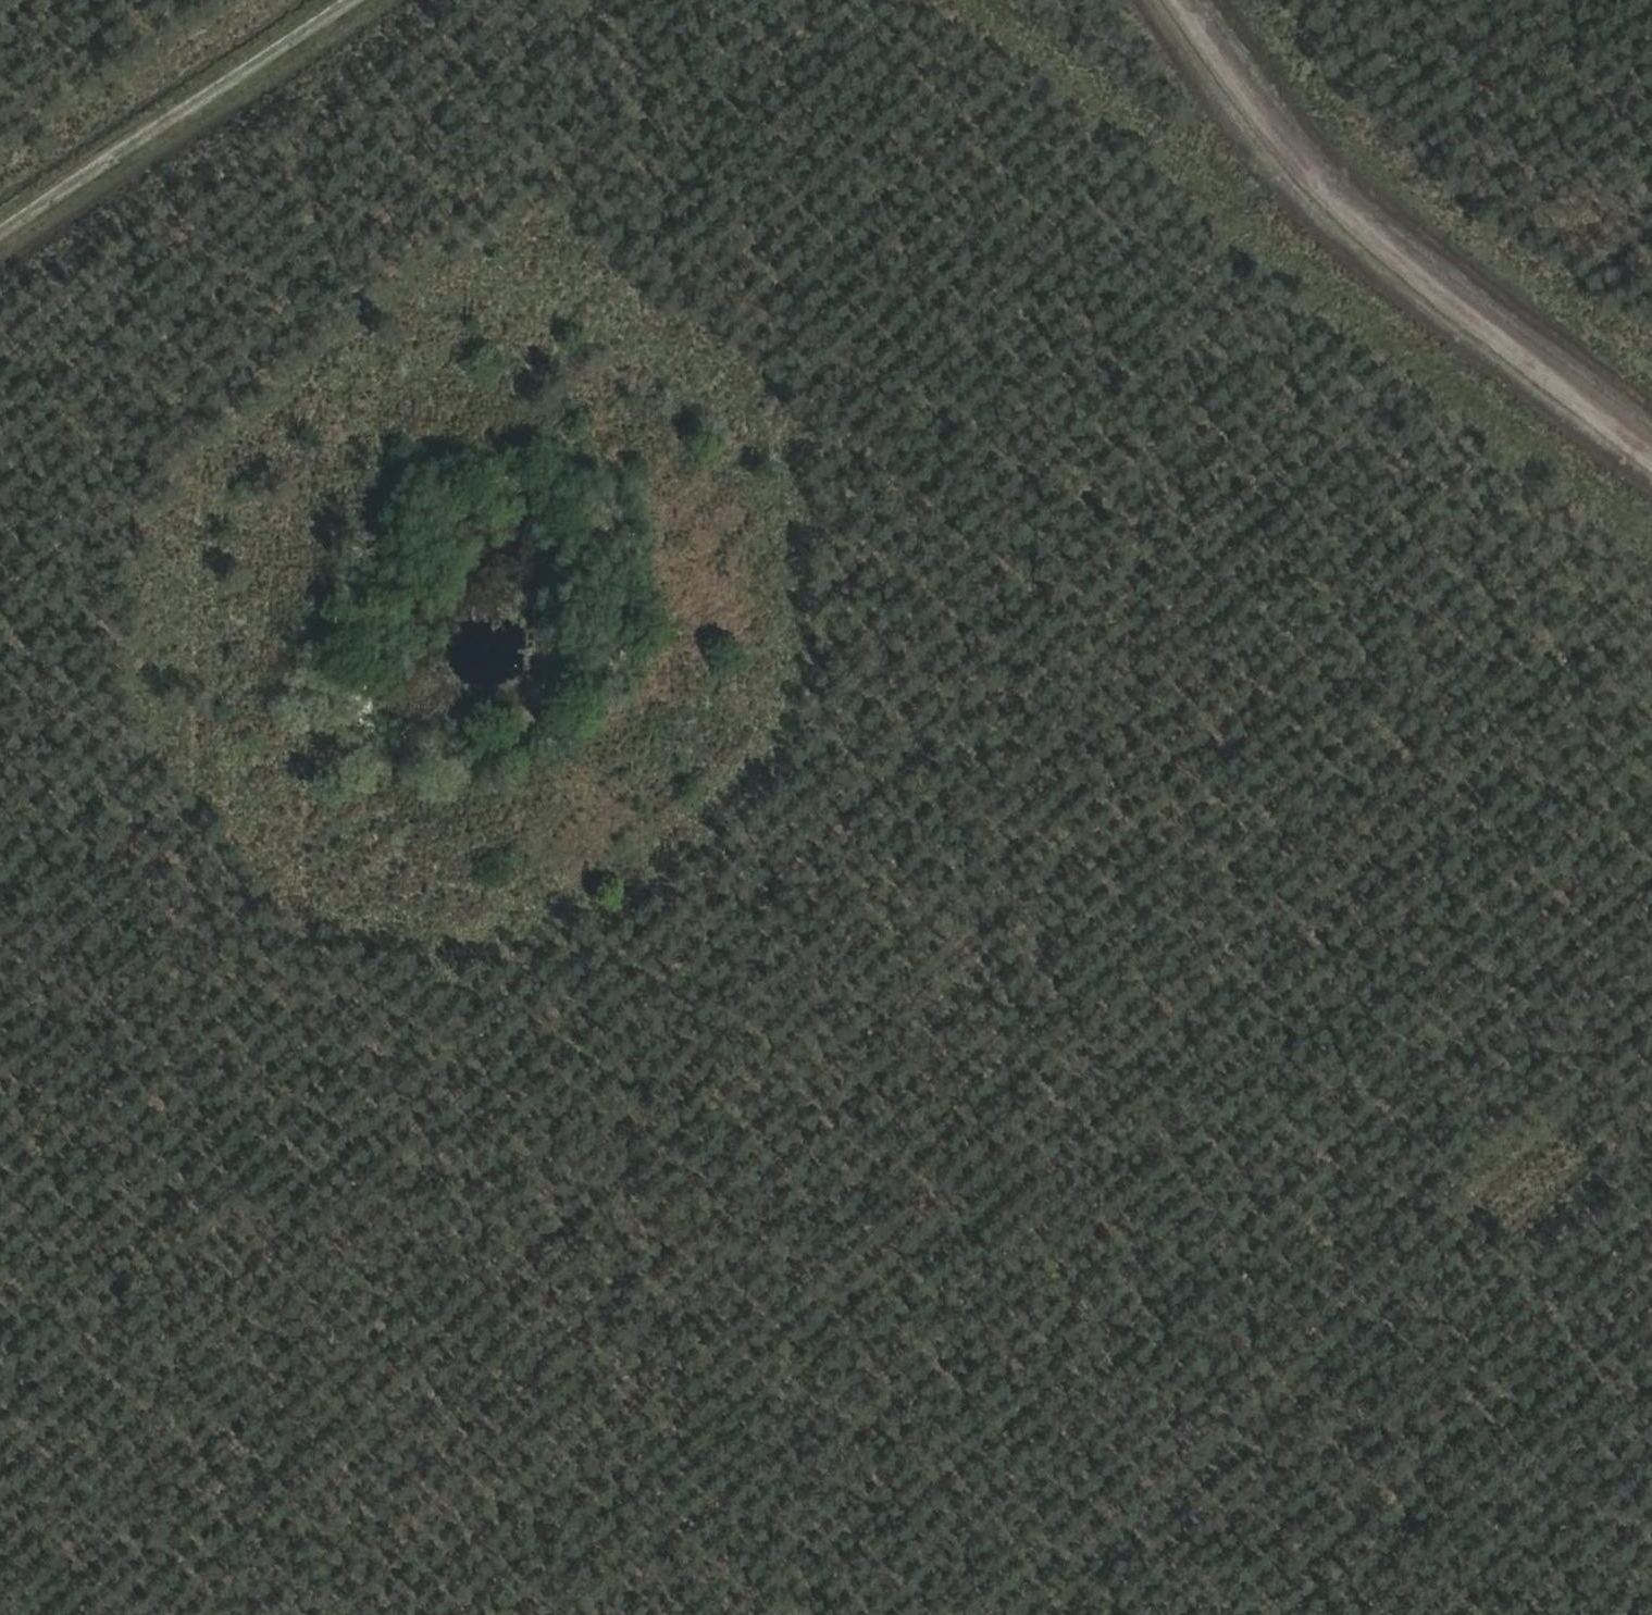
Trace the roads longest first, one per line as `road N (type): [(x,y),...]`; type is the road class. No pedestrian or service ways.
road 1 (track): [(1651,458),(1379,253),(1302,178),(1183,0)]
road 2 (track): [(0,236),(357,0)]

